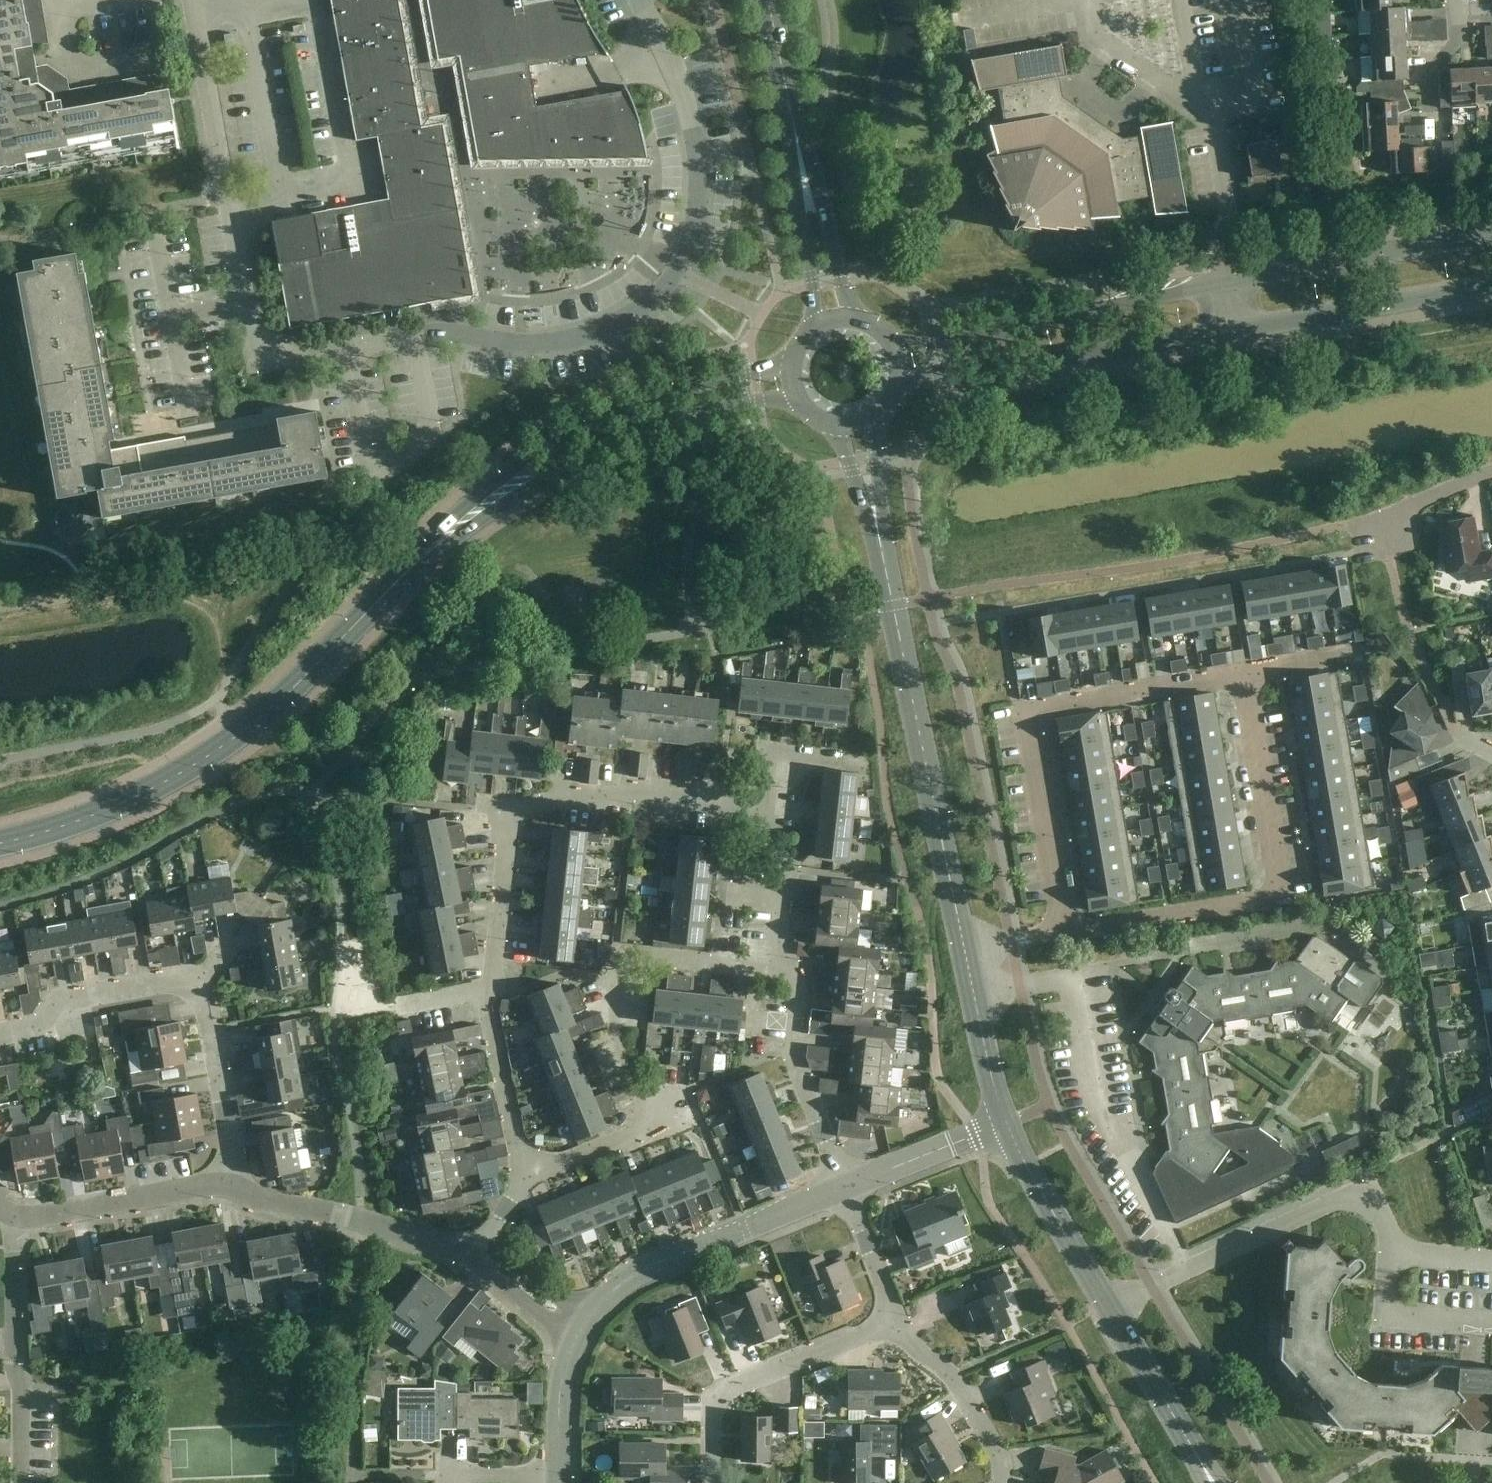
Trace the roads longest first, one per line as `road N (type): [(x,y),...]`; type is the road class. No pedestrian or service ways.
road 1 (unclassified): [(353,373),(579,337),(643,305),(677,271),(696,217),(696,150),(680,84),(640,0)]
road 2 (secondary): [(1491,236),(931,344),(886,338)]
road 3 (secondary): [(894,393),(923,375),(988,363),(1130,348),(1491,286)]
road 4 (secondary): [(0,841),(97,815),(187,765),(281,689),(413,557)]
road 5 (residential): [(524,1184),(653,1131),(606,1004),(625,960),(800,983)]
road 6 (residential): [(1244,675),(1279,894),(1075,928),(1059,918)]
road 7 (secondary): [(791,357),(602,415),(456,505),(413,557)]
road 8 (residential): [(1059,918),(1028,710),(1244,675)]
road 9 (residential): [(491,987),(511,813),(556,794),(760,806)]
road 10 (residential): [(232,1187),(236,1164),(208,1004),(191,982),(57,1000),(37,1028),(0,1035)]
road 11 (secondary): [(413,557),(635,433),(794,395)]
road 12 (tertiary): [(963,949),(883,561)]
road 13 (residential): [(1105,1305),(1346,1197),(1371,1205),(1391,1255)]
road 14 (unclassified): [(247,303),(193,0)]
road 15 (unclassified): [(580,1326),(640,1271),(848,1188)]
road 16 (tertiary): [(857,319),(775,33)]
road 17 (tertiary): [(775,33),(813,327)]
road 18 (residential): [(21,1482),(16,1214)]
road 19 (unclassified): [(477,1258),(232,1187)]
road 20 (unclassified): [(232,1187),(16,1214)]
road 21 (residential): [(848,1188),(792,1056),(800,983)]
road 22 (tertiary): [(1211,1482),(1105,1305)]
road 23 (tertiary): [(1105,1305),(1006,1124)]
road 24 (residential): [(896,1319),(914,1348),(970,1400),(1001,1460),(999,1482)]
road 25 (residential): [(524,1184),(491,987)]
road 26 (unclassified): [(413,557),(374,491),(353,373)]
road 27 (residential): [(719,1402),(896,1319)]
road 28 (residential): [(800,983),(778,928),(789,855),(760,806)]
road 29 (tertiary): [(1006,1124),(963,949)]
road 30 (unclassified): [(848,1188),(1006,1124)]
road 31 (unclassified): [(247,303),(260,363),(313,353),(353,373)]
road 32 (unclassified): [(558,1475),(560,1382),(580,1326)]
road 33 (tertiary): [(883,561),(880,412)]
road 34 (tertiary): [(828,424),(843,444),(883,561)]
road 35 (residential): [(760,806),(767,751),(858,762)]
road 36 (residential): [(848,1188),(896,1319)]
road 37 (residential): [(1457,13),(1456,40),(1429,84),(1432,131)]
road 38 (unclassified): [(580,1326),(477,1258)]

